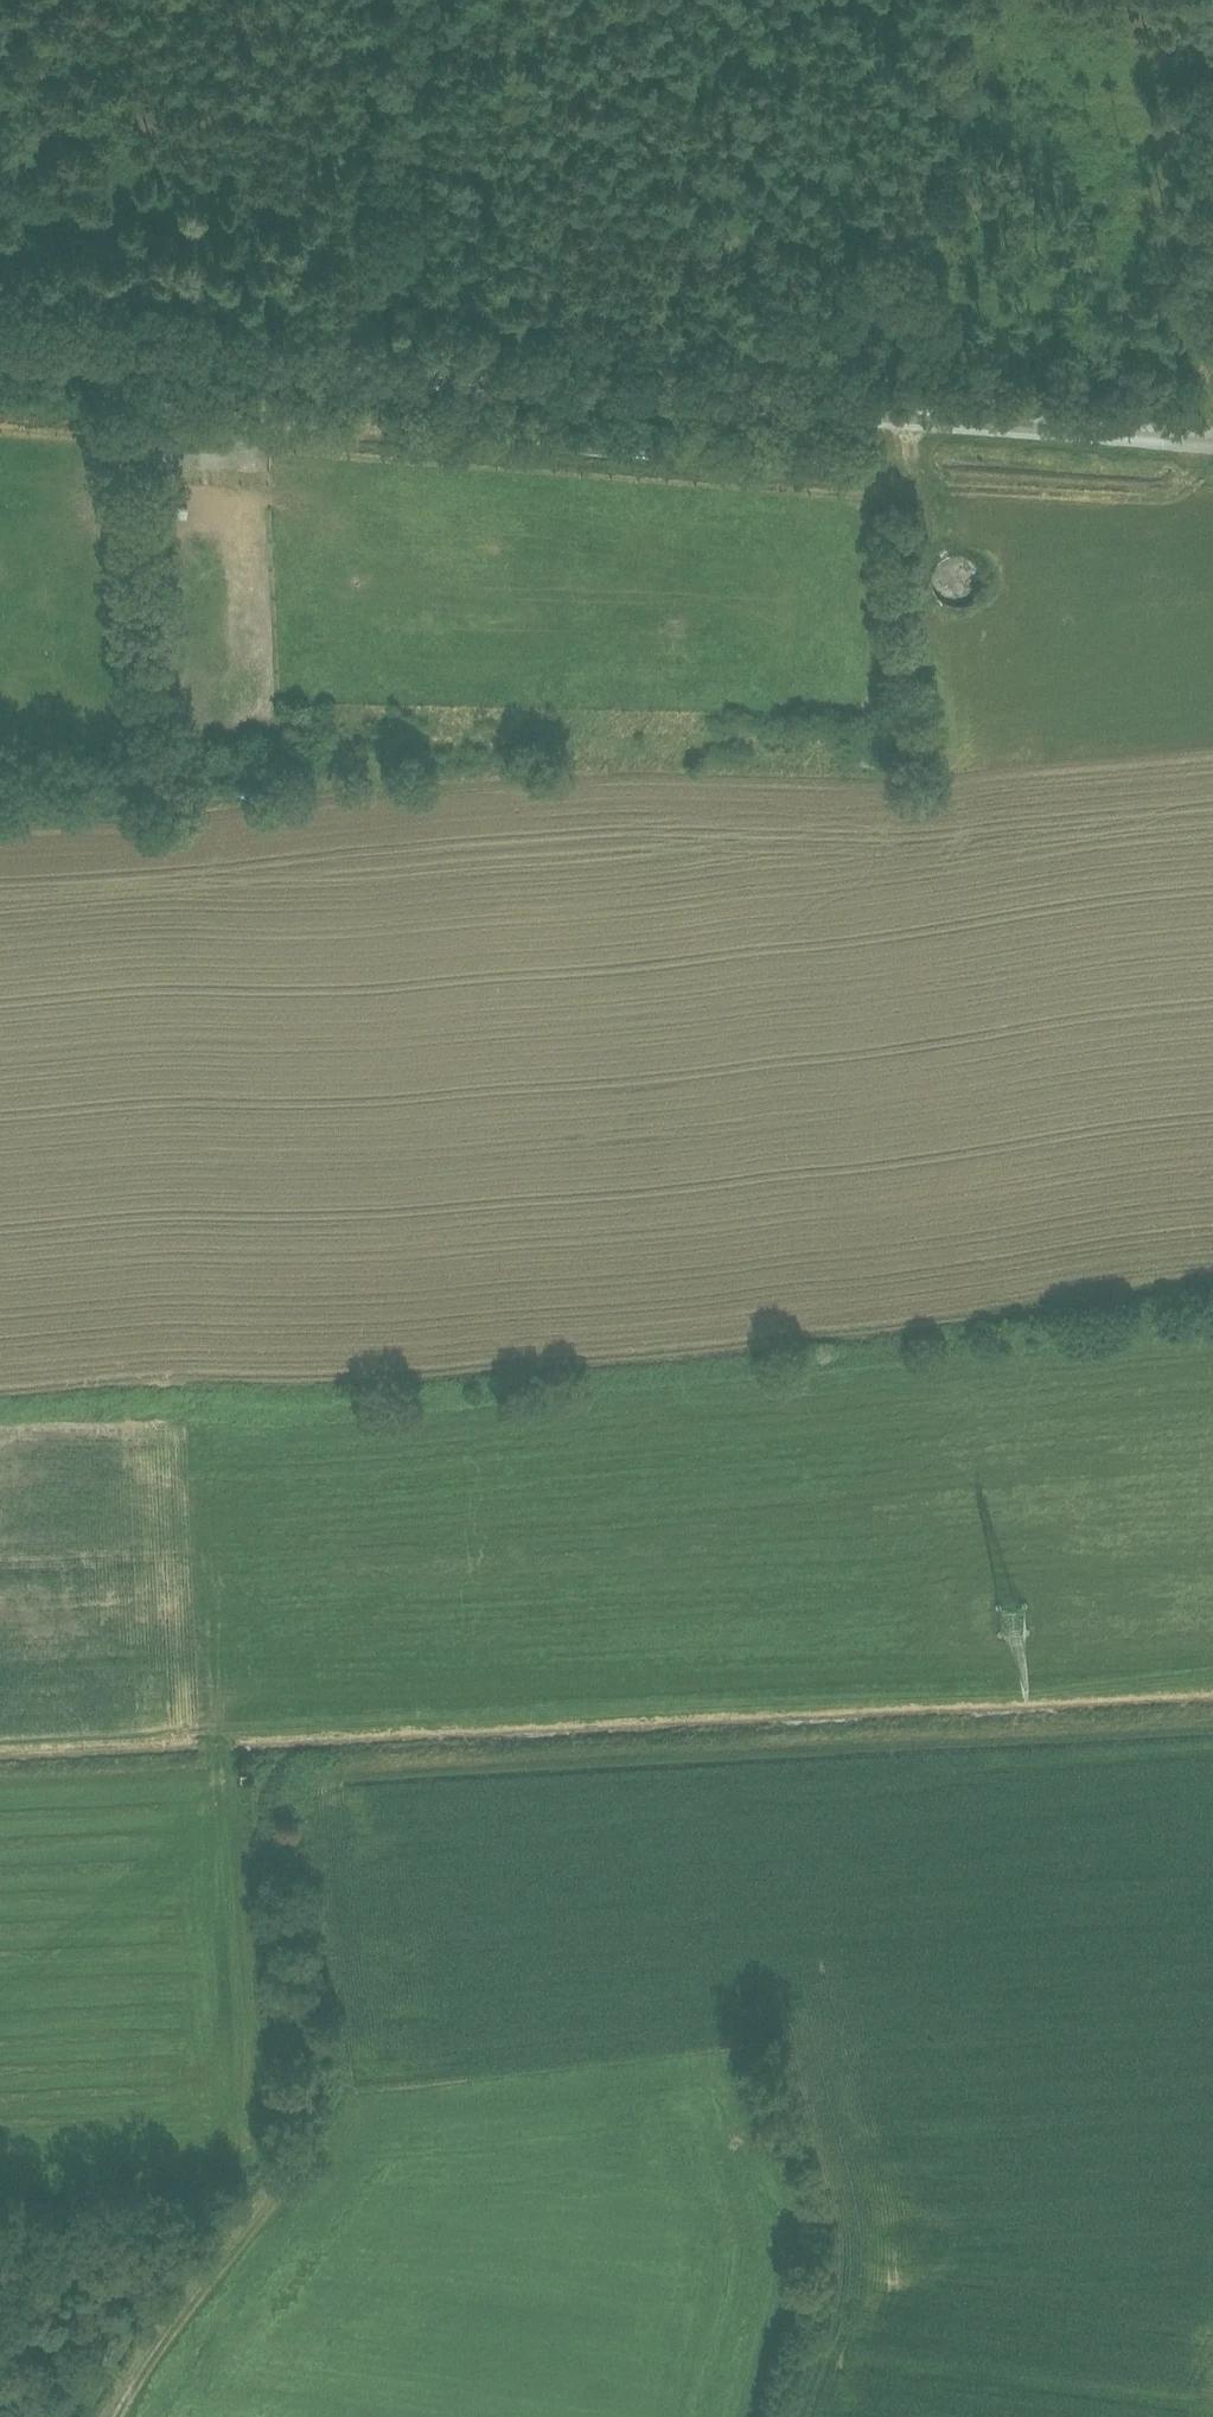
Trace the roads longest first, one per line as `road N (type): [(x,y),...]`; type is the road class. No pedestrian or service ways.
road 1 (unclassified): [(0,345),(1212,442)]
road 2 (track): [(121,2416),(289,2188)]

